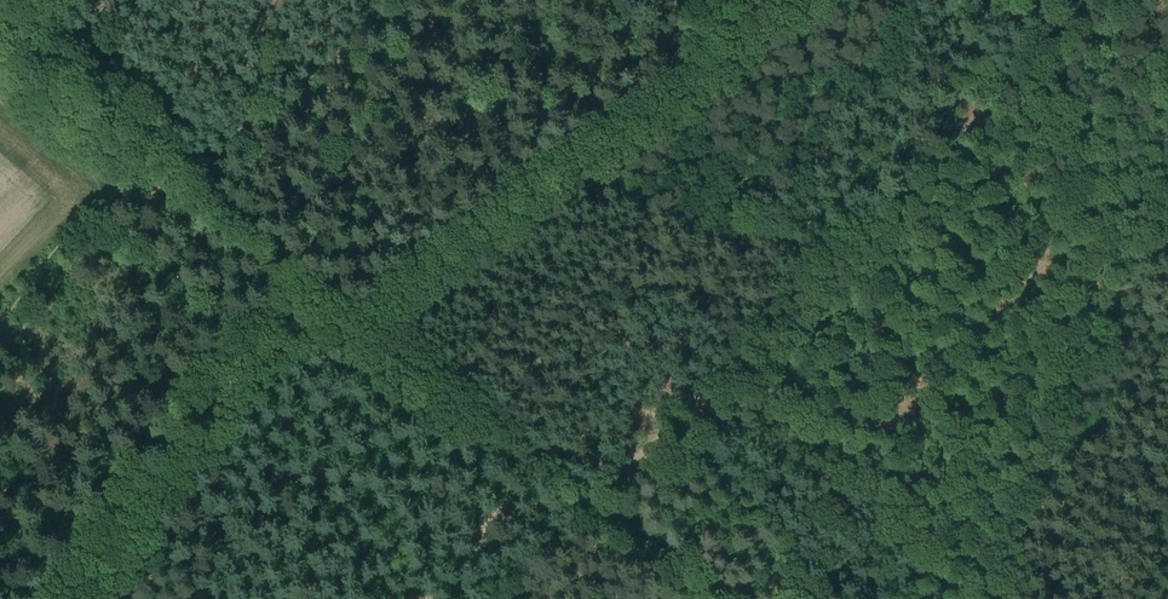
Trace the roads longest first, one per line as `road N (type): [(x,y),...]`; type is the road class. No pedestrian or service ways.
road 1 (track): [(337,327),(389,305),(797,0)]
road 2 (track): [(333,324),(710,598)]
road 3 (track): [(333,324),(0,60)]

